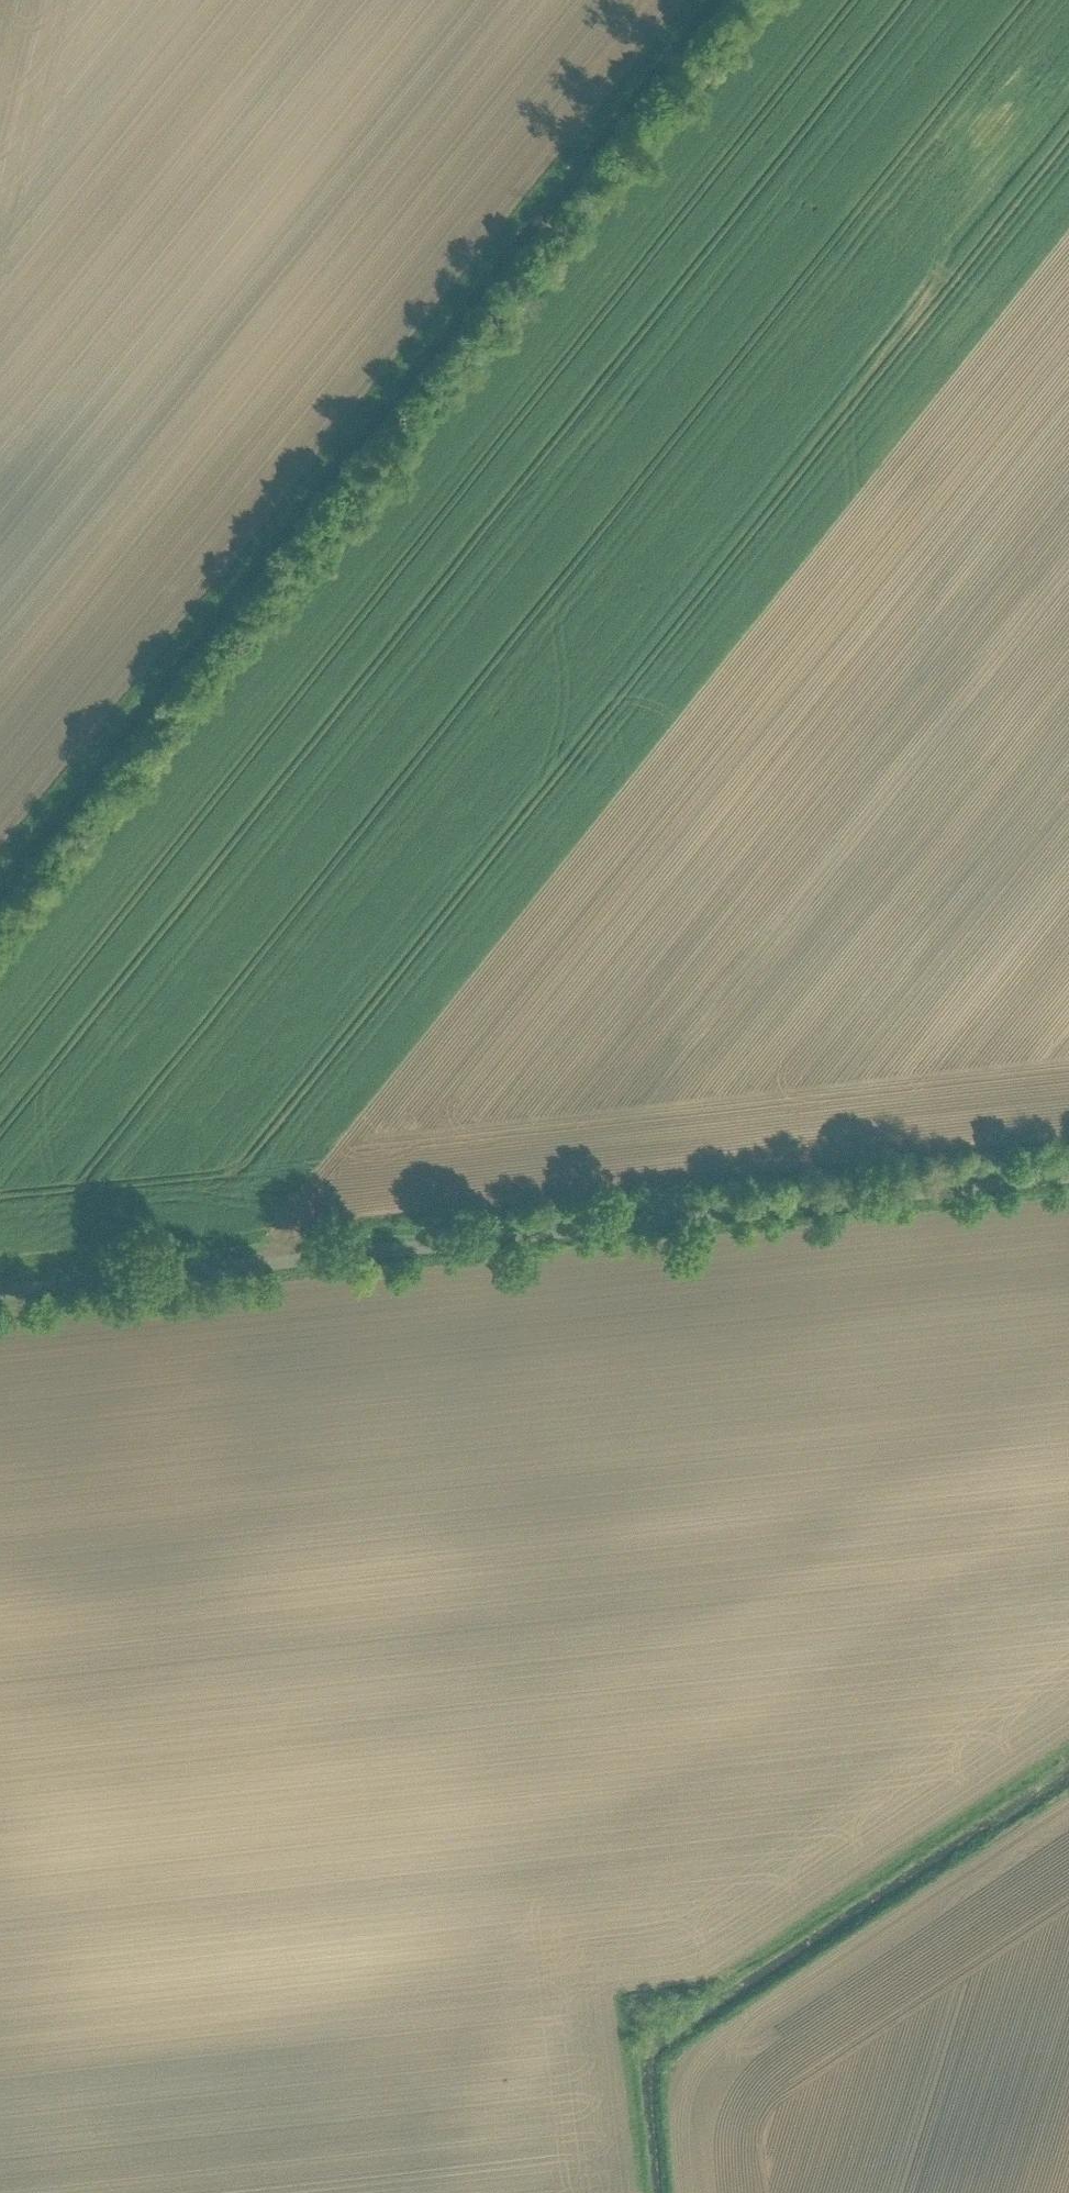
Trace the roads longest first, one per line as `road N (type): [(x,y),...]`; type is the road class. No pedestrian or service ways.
road 1 (unclassified): [(0,1295),(1068,1175)]

